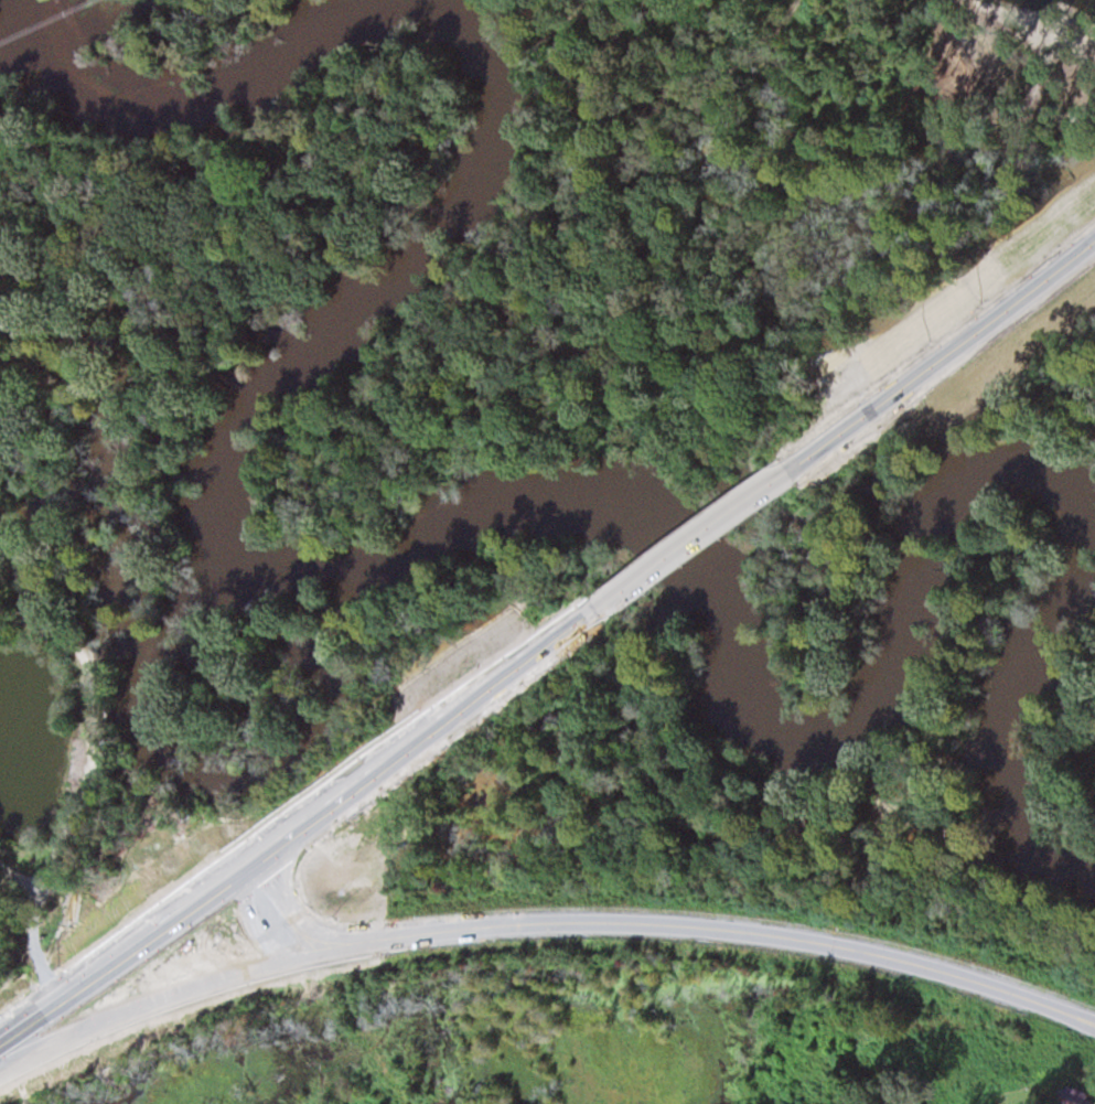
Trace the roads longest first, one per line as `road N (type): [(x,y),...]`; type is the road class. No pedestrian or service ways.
road 1 (primary): [(0,1040),(319,816),(592,607)]
road 2 (tertiary): [(1094,1020),(838,945),(705,928),(562,921),(376,939)]
road 3 (tertiary): [(0,1063),(148,1000),(376,939)]
road 4 (primary): [(784,470),(1094,240)]
road 5 (primary): [(592,607),(784,470)]
road 6 (tertiary): [(376,939),(308,926),(285,902),(268,853)]

